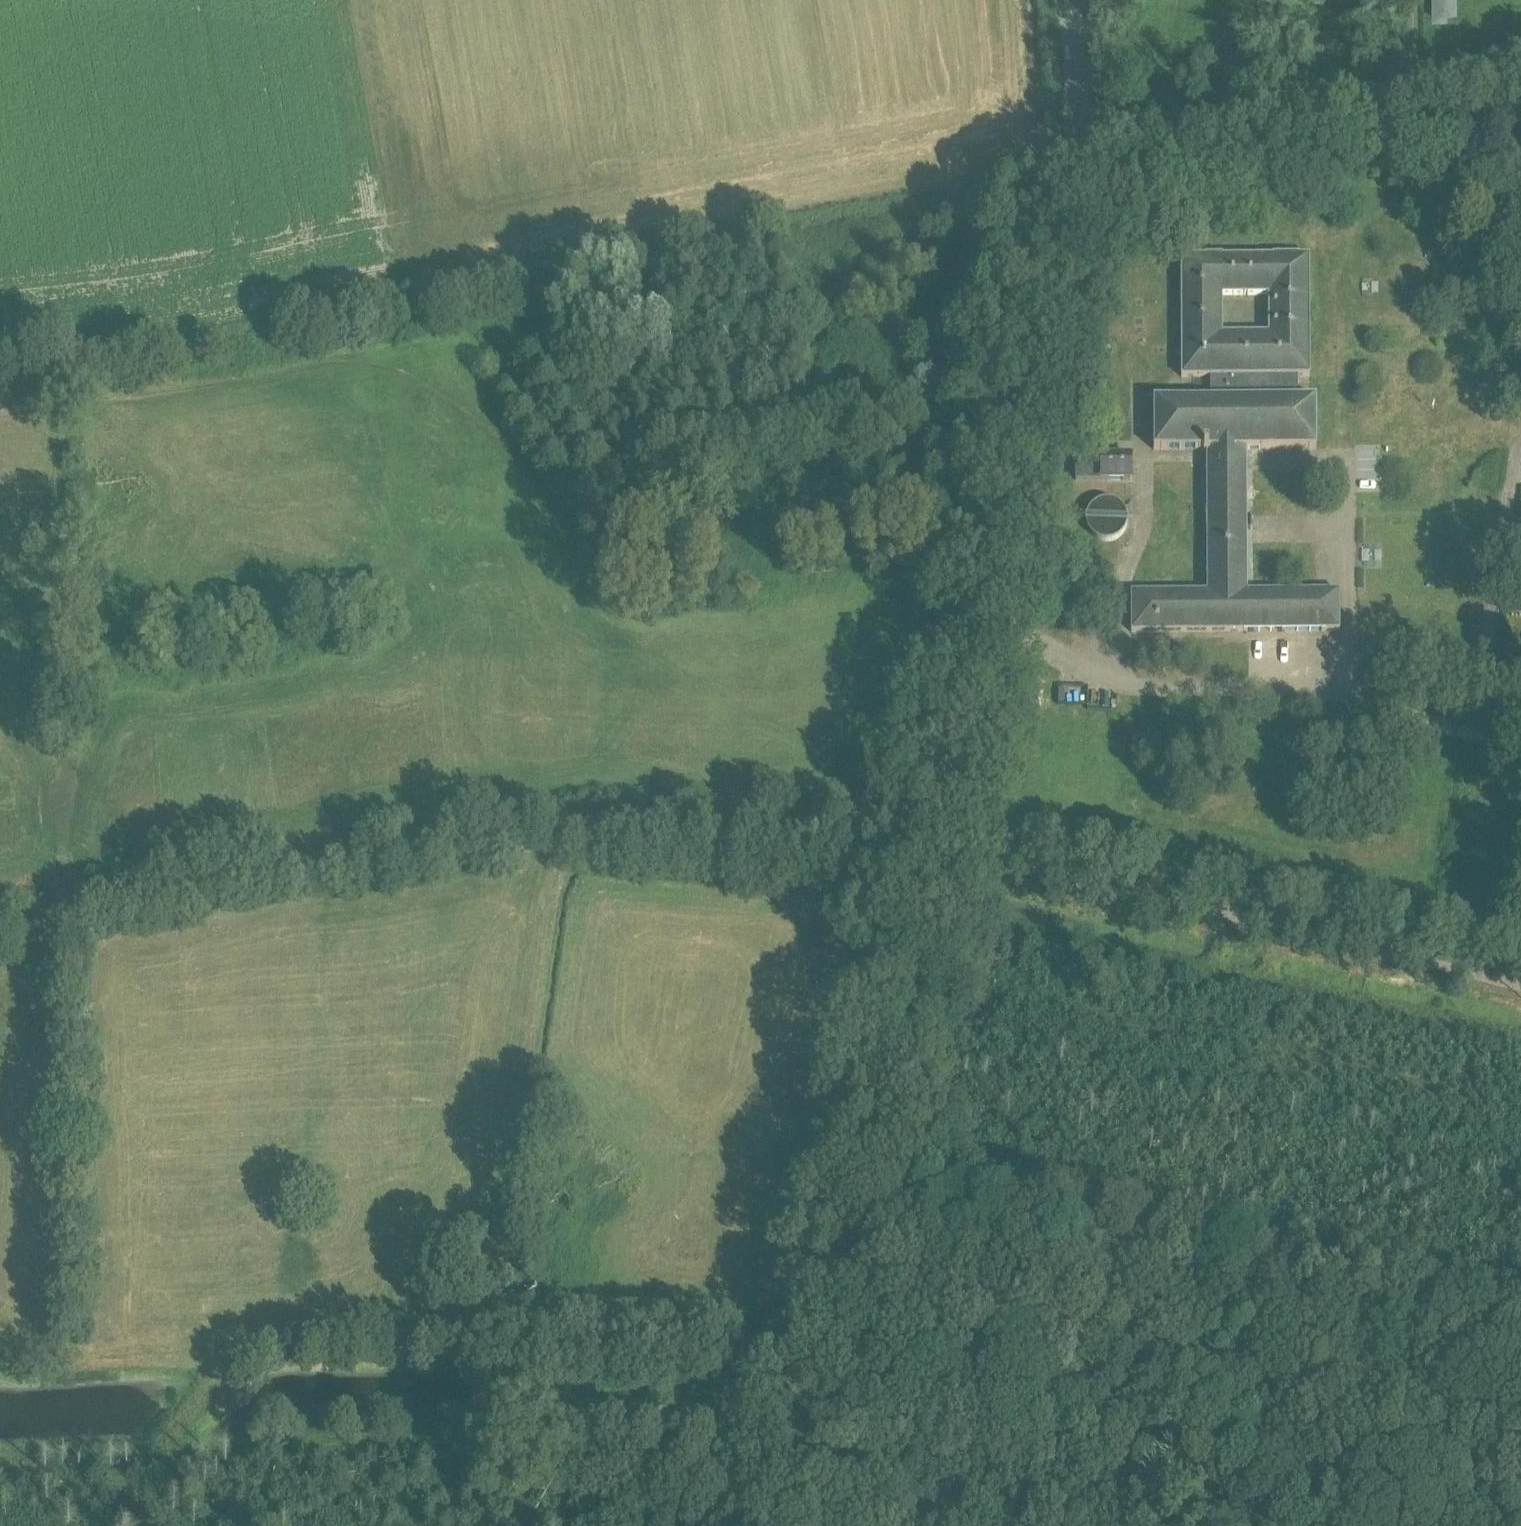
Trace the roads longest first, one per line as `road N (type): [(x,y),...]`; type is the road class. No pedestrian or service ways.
road 1 (track): [(0,386),(400,321),(462,332),(498,359),(592,479),(642,512),(695,527),(779,518),(863,492),(940,452),(1014,466)]
road 2 (track): [(938,830),(918,815),(84,889),(0,919)]
road 3 (track): [(790,1525),(938,830)]
road 4 (track): [(938,830),(1074,212)]
road 5 (track): [(1520,973),(953,847),(938,830)]
road 6 (track): [(1081,149),(1408,98),(1410,0)]
road 7 (residential): [(1520,452),(1479,736),(1520,741)]
road 8 (unclassified): [(1081,149),(1071,0)]

